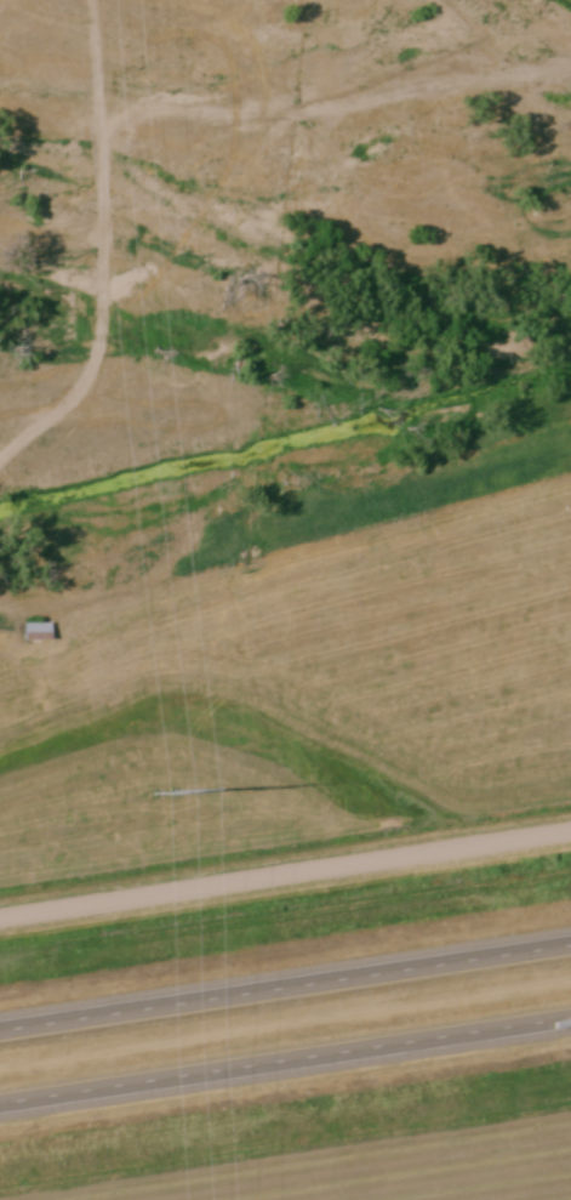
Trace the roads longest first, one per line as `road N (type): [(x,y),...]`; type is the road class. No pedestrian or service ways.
road 1 (motorway): [(570,940),(0,1029)]
road 2 (residential): [(0,917),(570,831)]
road 3 (motorway): [(0,1102),(570,1017)]

